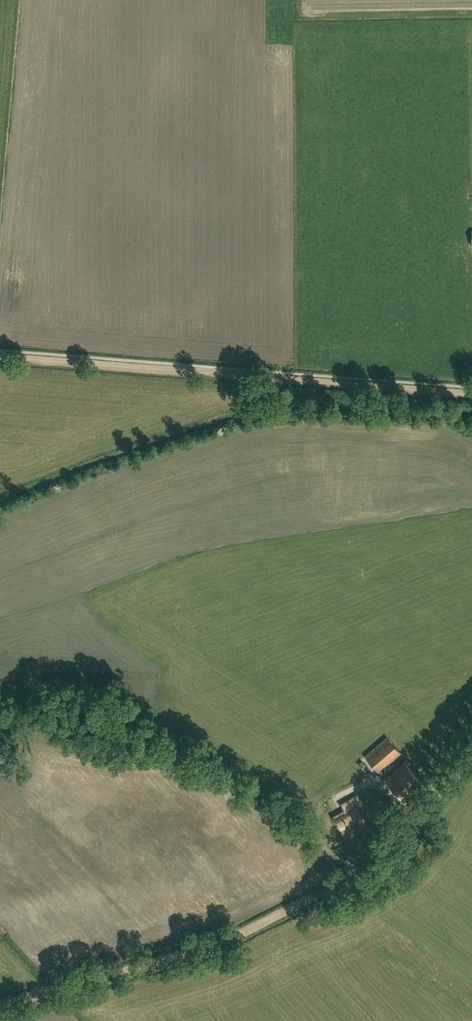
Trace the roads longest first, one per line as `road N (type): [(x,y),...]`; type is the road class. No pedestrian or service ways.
road 1 (track): [(0,1003),(234,935),(382,865),(429,813)]
road 2 (track): [(471,395),(0,357)]

